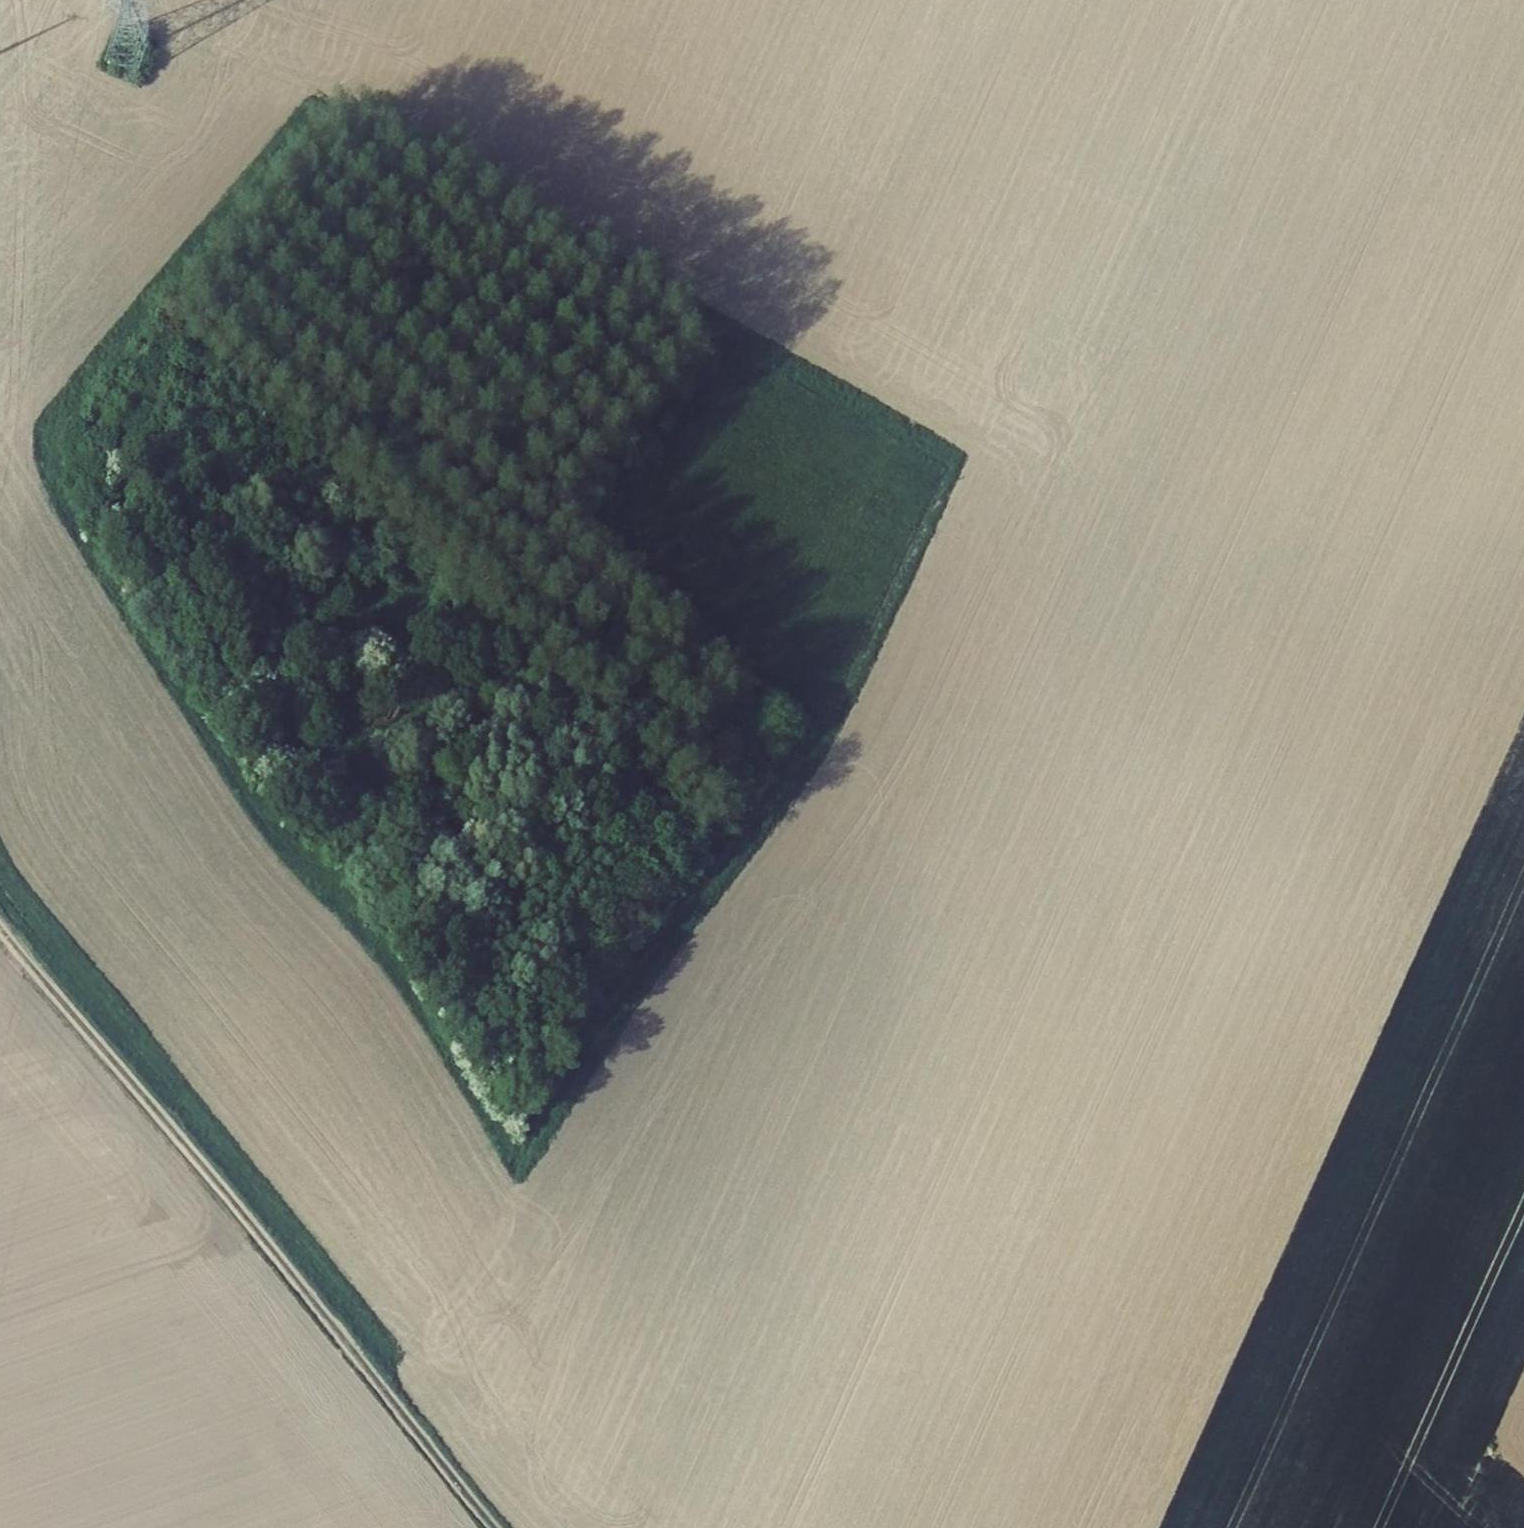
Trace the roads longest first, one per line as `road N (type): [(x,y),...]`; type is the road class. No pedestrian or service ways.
road 1 (track): [(495,1527),(62,1003),(0,917)]

